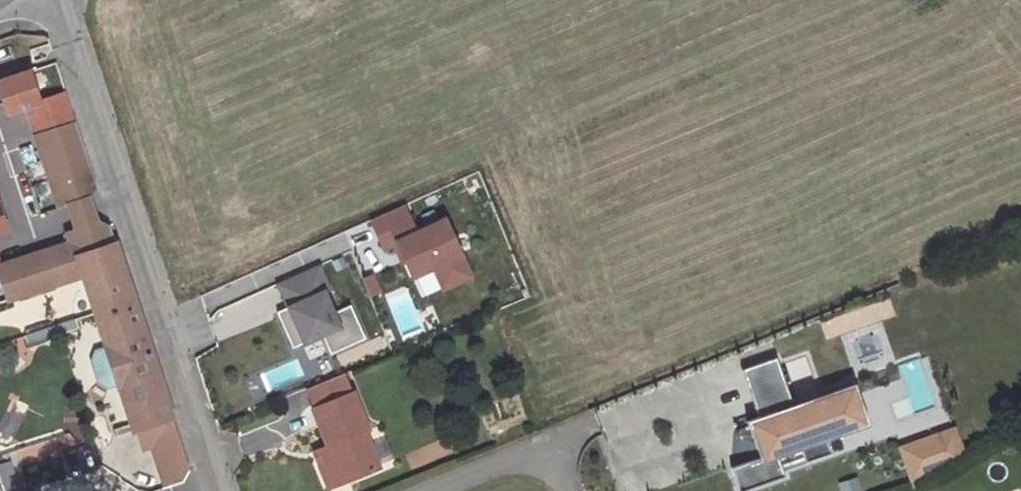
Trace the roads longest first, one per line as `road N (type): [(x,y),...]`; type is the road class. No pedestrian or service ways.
road 1 (unclassified): [(50,0),(218,490)]

